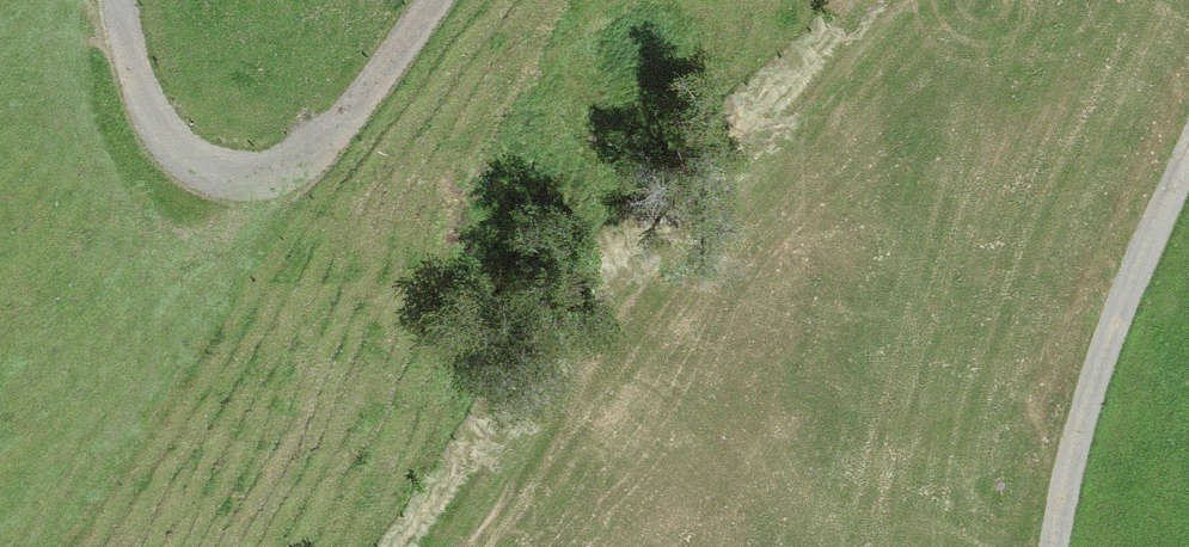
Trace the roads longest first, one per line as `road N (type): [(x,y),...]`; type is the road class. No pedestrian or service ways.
road 1 (track): [(893,0),(861,27),(432,546)]
road 2 (track): [(119,0),(137,85),(181,155),(260,185),(349,112),(431,0)]
road 3 (track): [(1188,149),(1087,396),(1055,546)]

